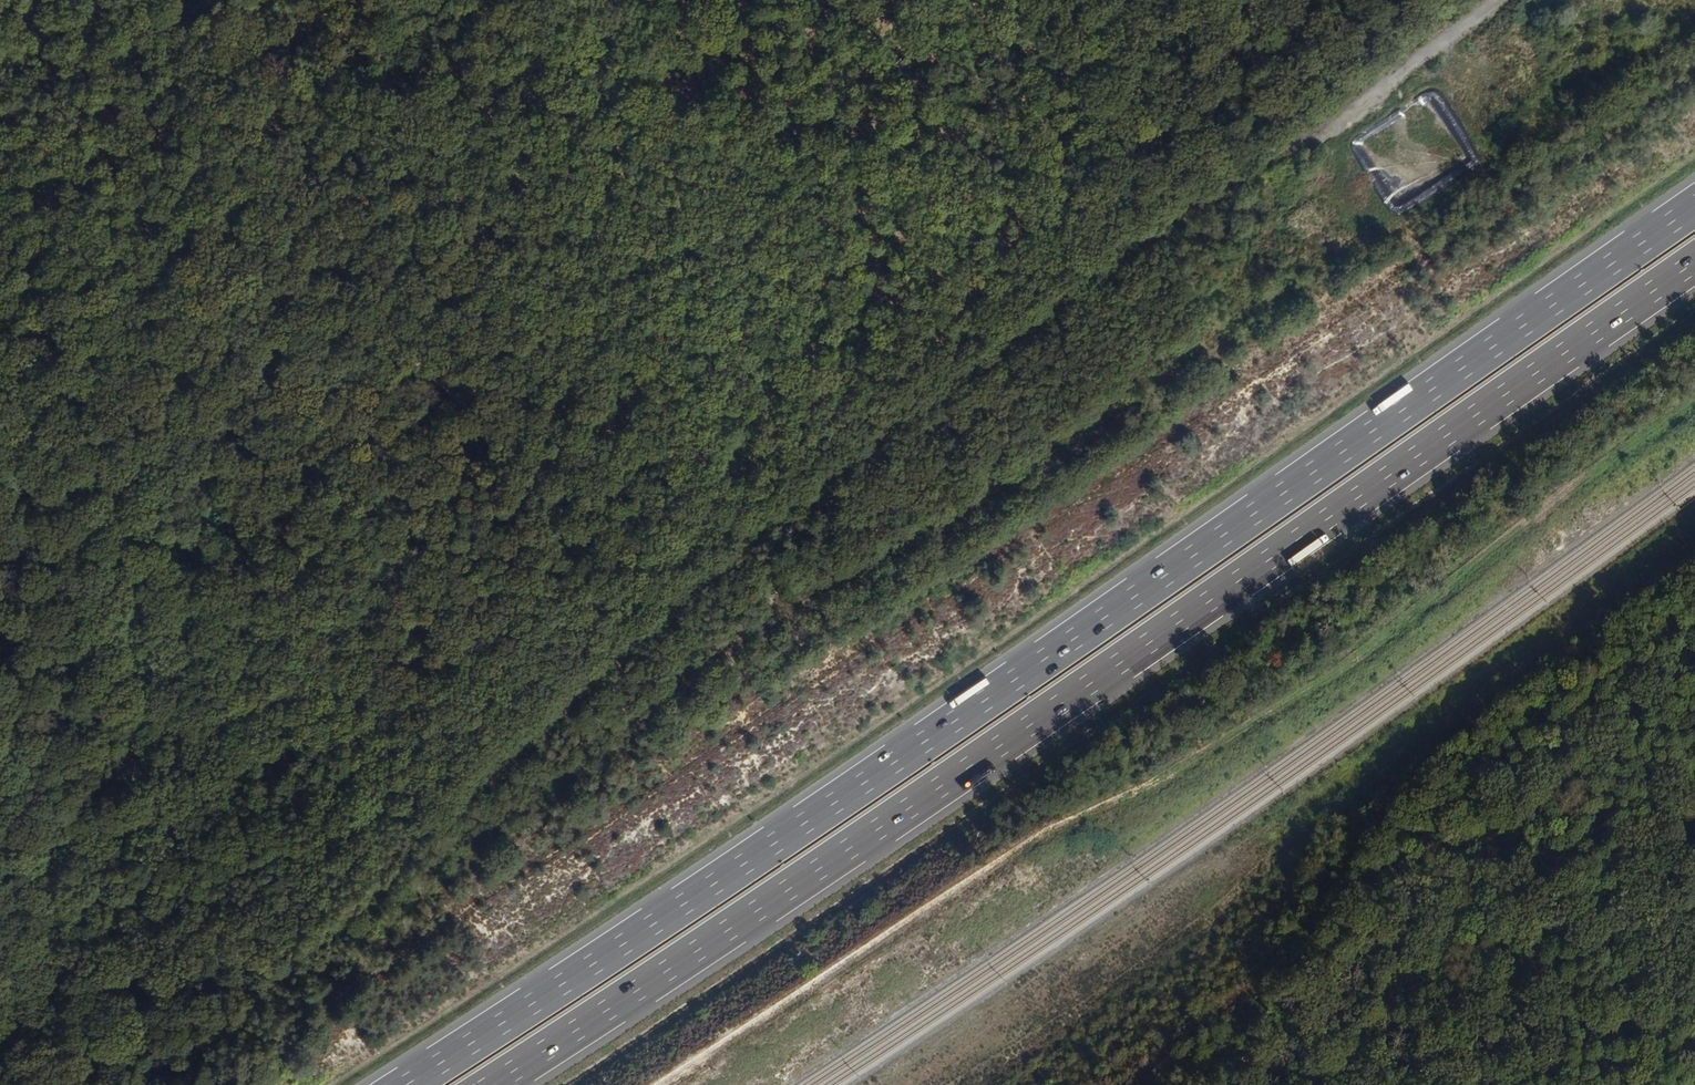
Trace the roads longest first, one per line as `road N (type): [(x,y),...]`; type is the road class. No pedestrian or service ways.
road 1 (track): [(1124,182),(1051,288),(1027,310),(675,579),(653,584),(609,571),(593,558),(567,504),(509,442),(404,370),(383,368),(353,383),(276,463),(159,647),(130,715),(119,812),(92,891),(0,1043)]
road 2 (motorway): [(1694,206),(895,761),(404,1084)]
road 3 (motorway): [(492,1084),(922,800),(1694,264)]
road 4 (track): [(257,45),(298,44),(1124,182)]
road 5 (track): [(0,404),(218,565),(534,722)]
road 6 (track): [(0,446),(28,424),(154,367),(292,338),(383,368)]
road 7 (track): [(257,45),(198,358)]
road 8 (track): [(257,45),(0,59)]
road 9 (track): [(1207,0),(1124,182)]

